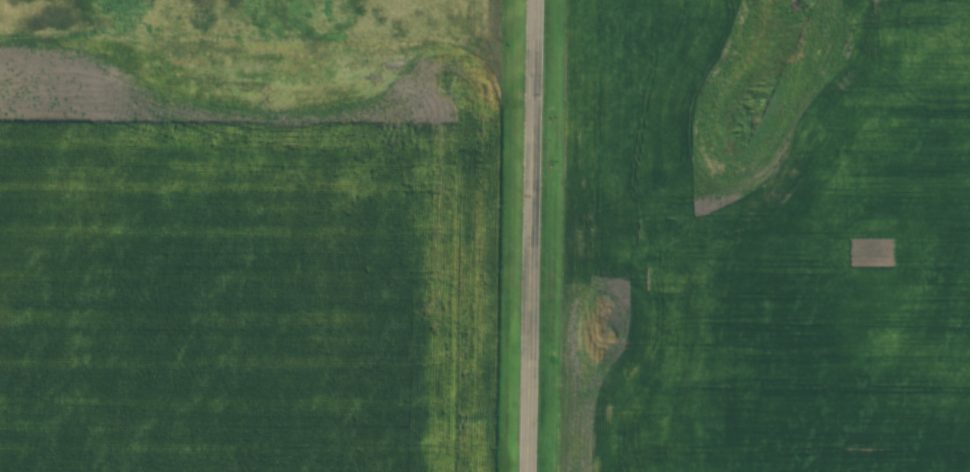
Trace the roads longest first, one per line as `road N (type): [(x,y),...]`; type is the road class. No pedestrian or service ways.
road 1 (tertiary): [(526,471),(534,0)]

